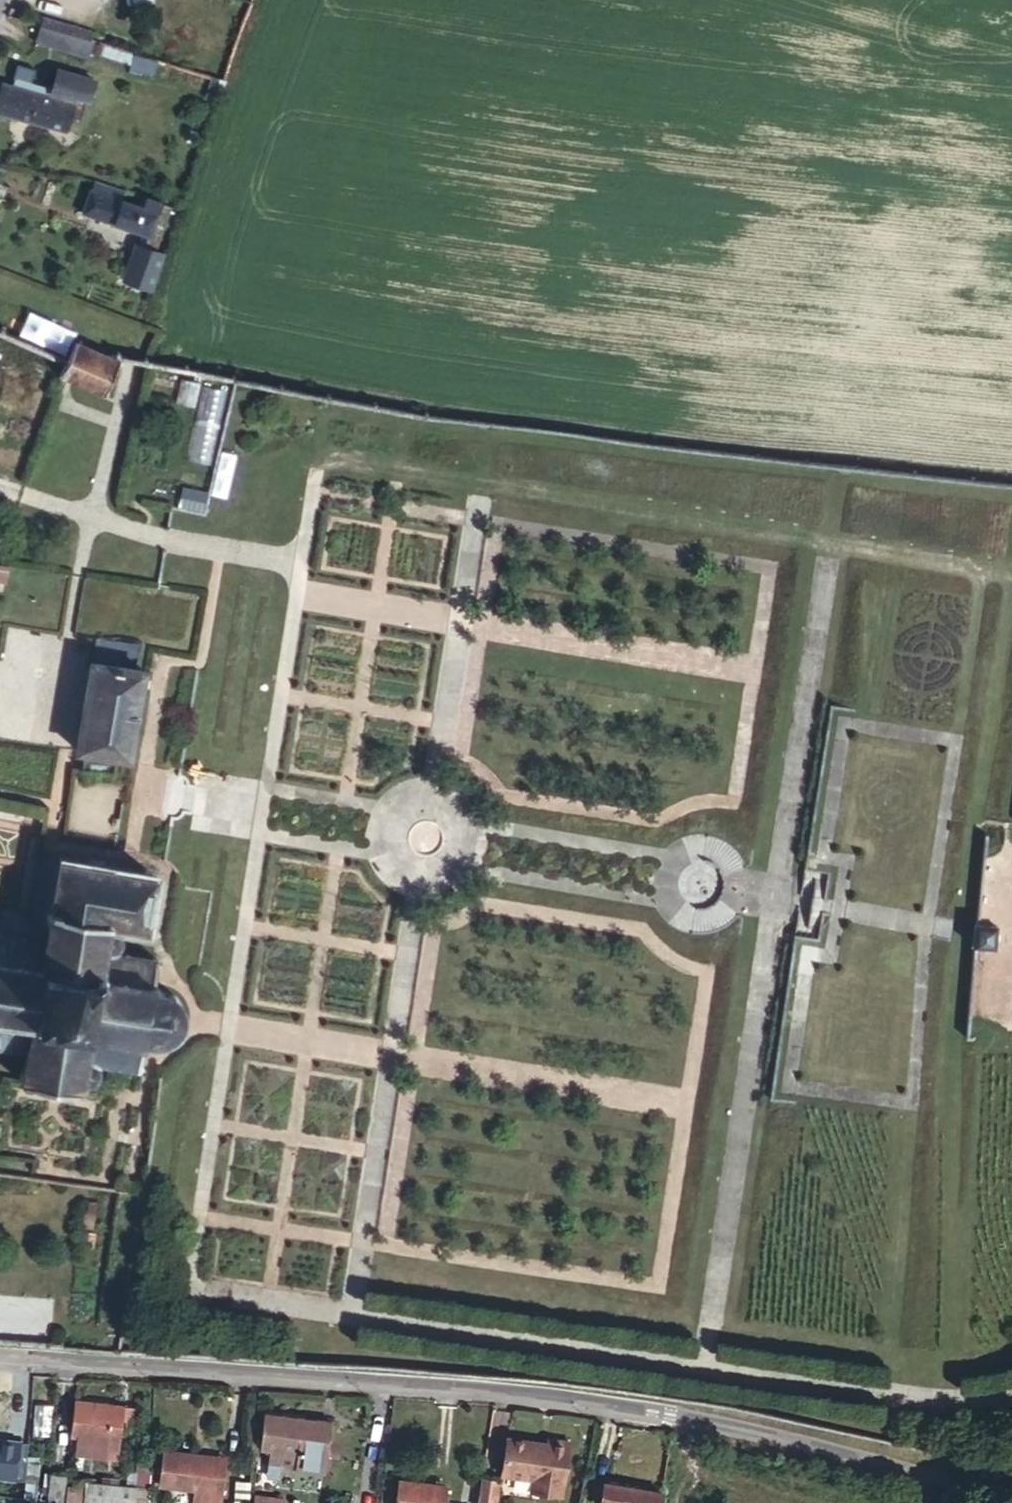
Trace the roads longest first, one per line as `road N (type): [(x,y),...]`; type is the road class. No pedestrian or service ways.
road 1 (residential): [(0,1356),(470,1394),(834,1446),(1011,1490)]

